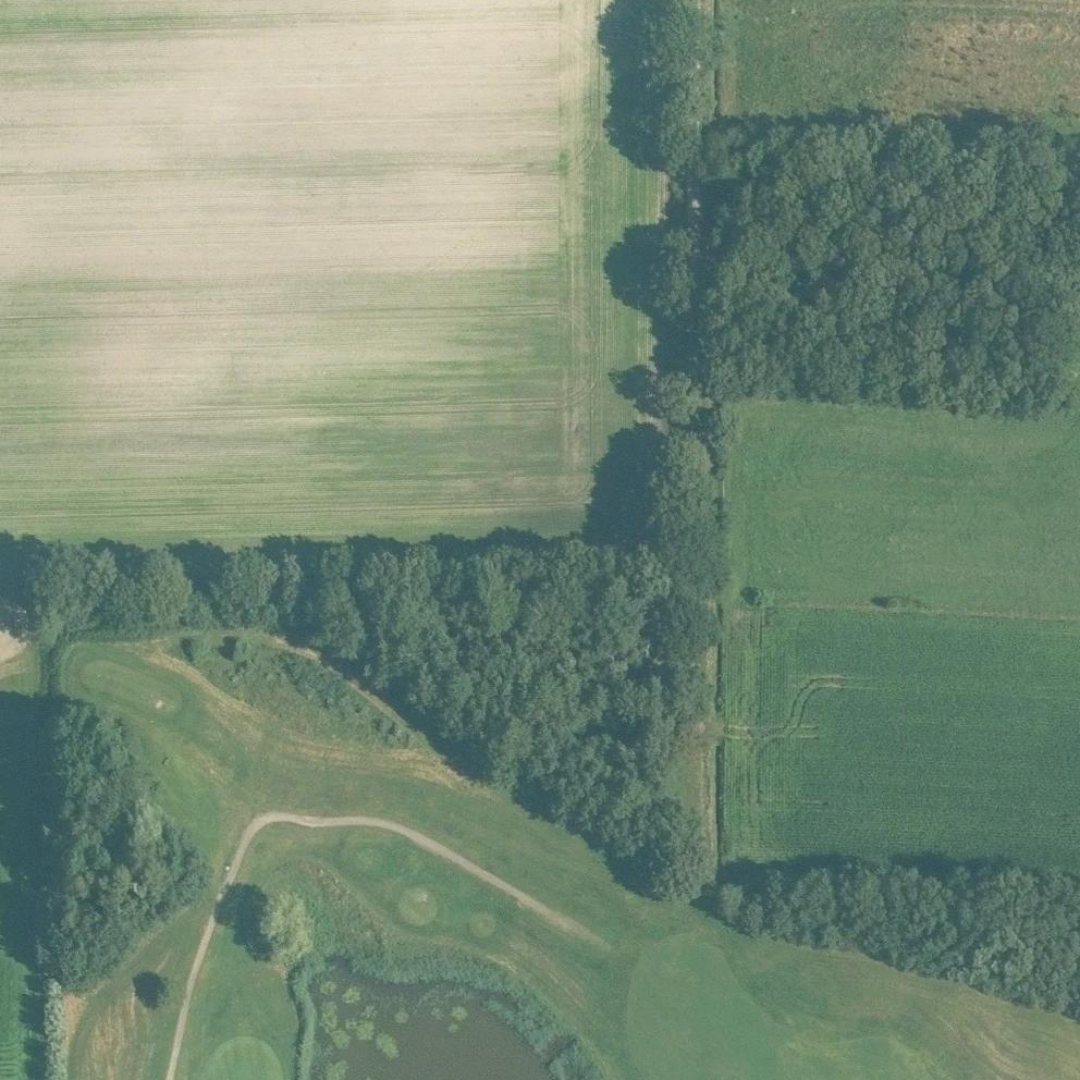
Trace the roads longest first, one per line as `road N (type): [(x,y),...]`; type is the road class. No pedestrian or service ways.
road 1 (track): [(700,0),(703,859)]

